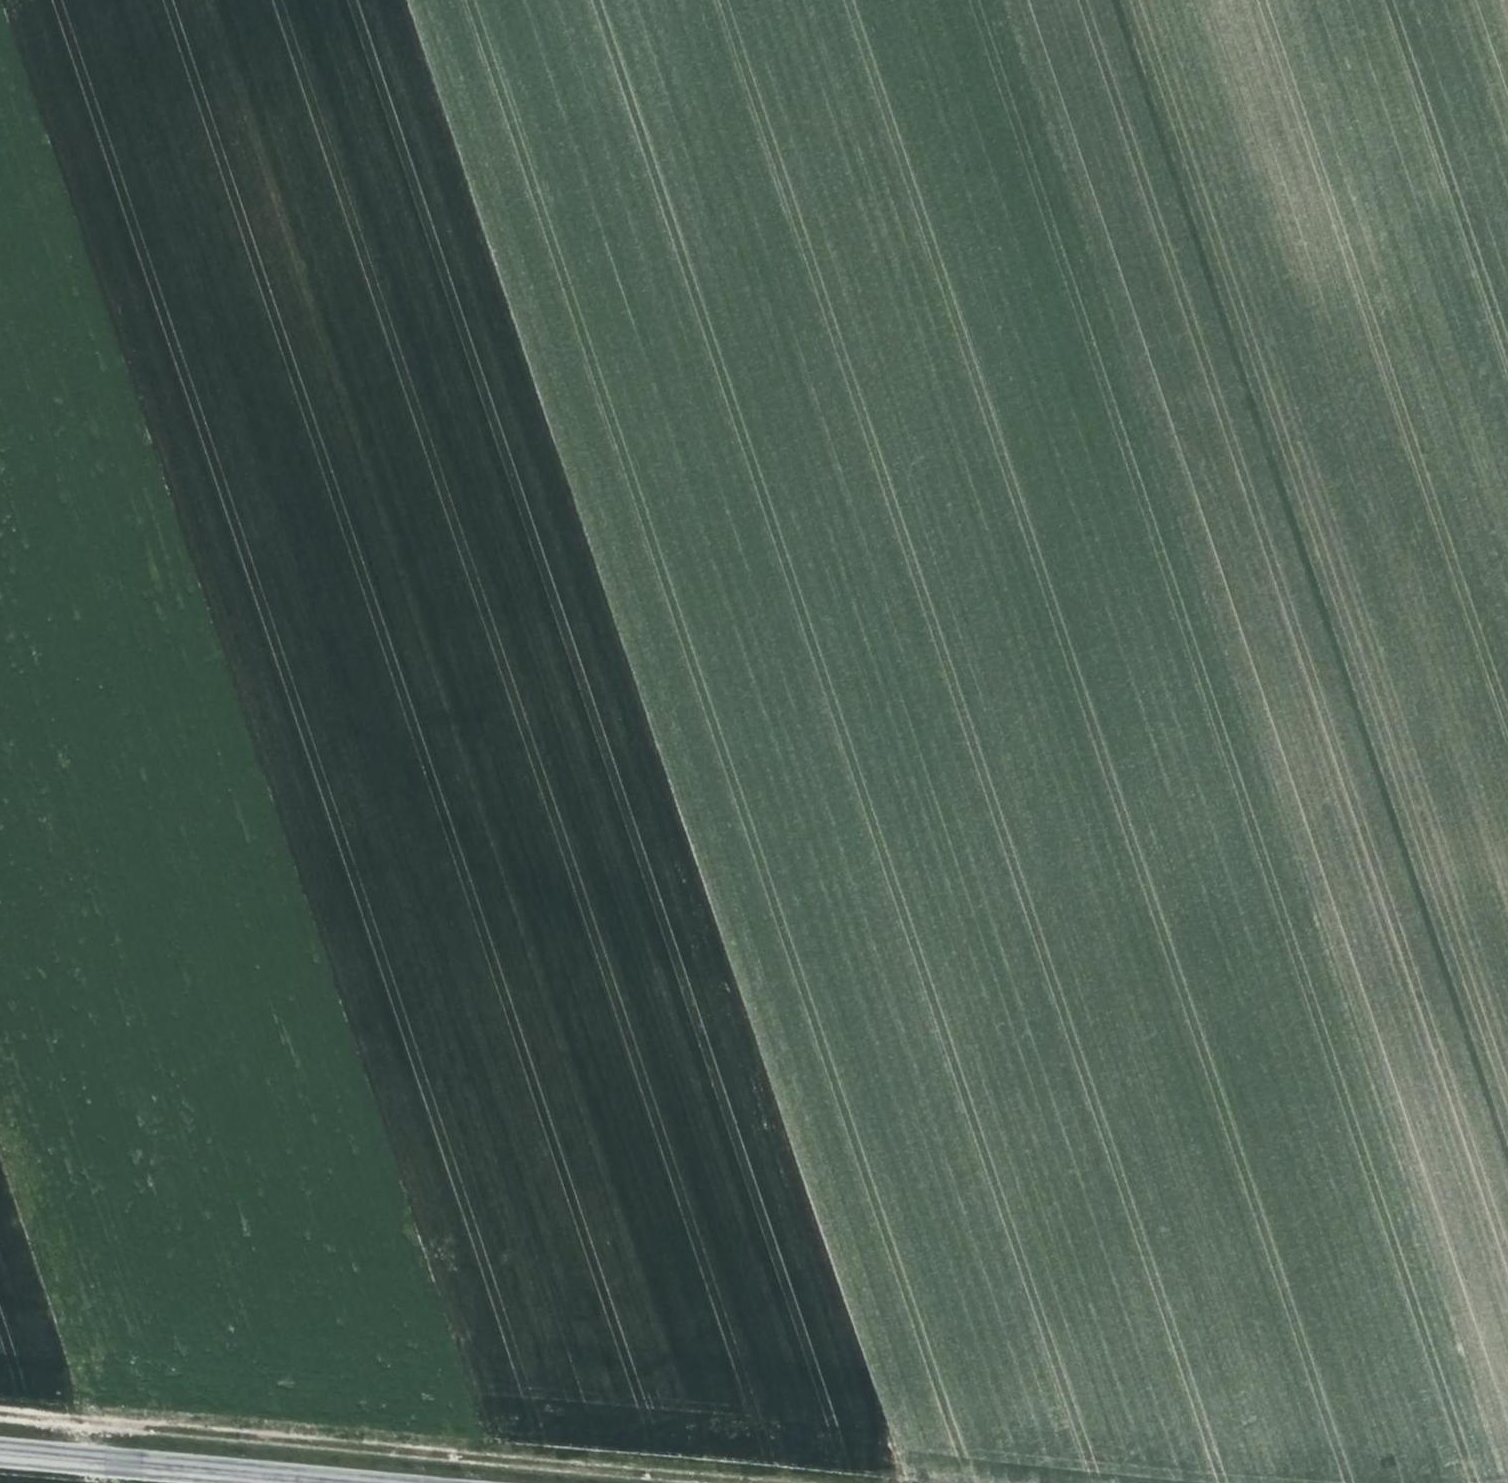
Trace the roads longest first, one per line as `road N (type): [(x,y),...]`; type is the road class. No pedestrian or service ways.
road 1 (tertiary): [(330,1482),(0,1453)]

